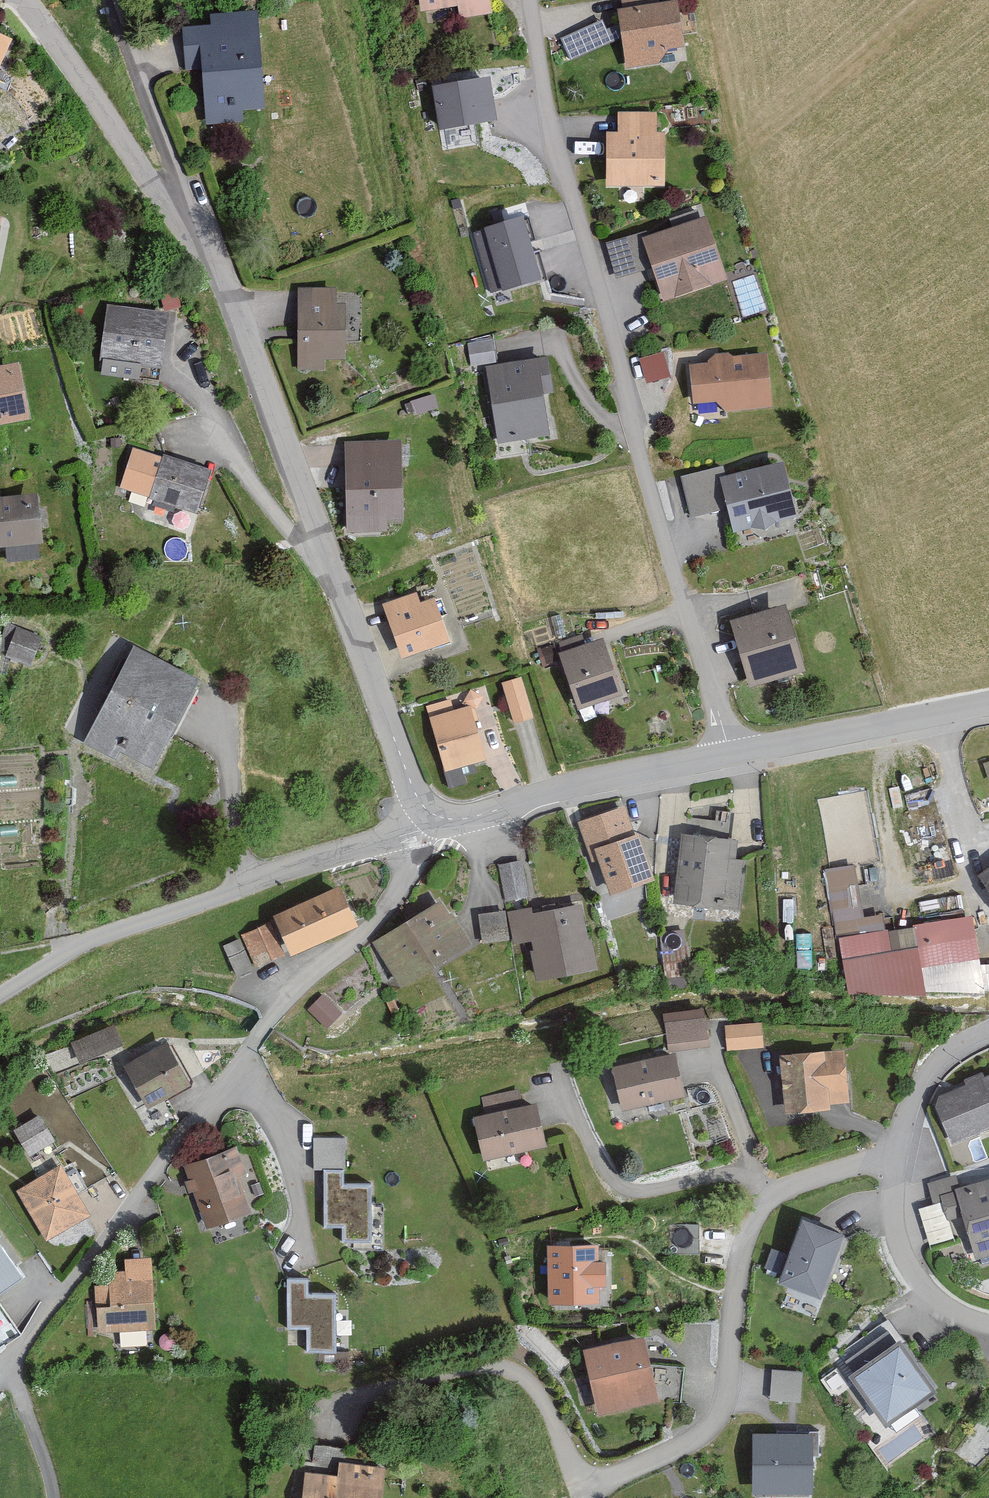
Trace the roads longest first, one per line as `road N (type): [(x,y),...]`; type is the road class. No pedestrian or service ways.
road 1 (residential): [(433,818),(413,790),(202,251),(17,0)]
road 2 (residential): [(895,1156),(773,1192),(740,1260),(729,1395),(697,1440),(615,1483),(589,1484),(566,1460),(539,1401),(513,1377),(454,1376),(322,1416)]
road 3 (residential): [(730,753),(557,148),(532,0)]
road 4 (residential): [(99,1253),(294,991),(361,940),(400,886),(403,837)]
road 5 (unclassified): [(403,837),(94,938),(0,994)]
road 6 (unclassified): [(730,753),(570,785),(469,820),(433,818)]
road 7 (track): [(49,1497),(12,1354),(99,1253)]
road 8 (unclassified): [(988,704),(730,753)]
road 9 (residential): [(895,1156),(894,1210),(906,1271),(956,1316),(988,1325)]
road 10 (residential): [(988,1032),(945,1055),(915,1087),(895,1156)]

